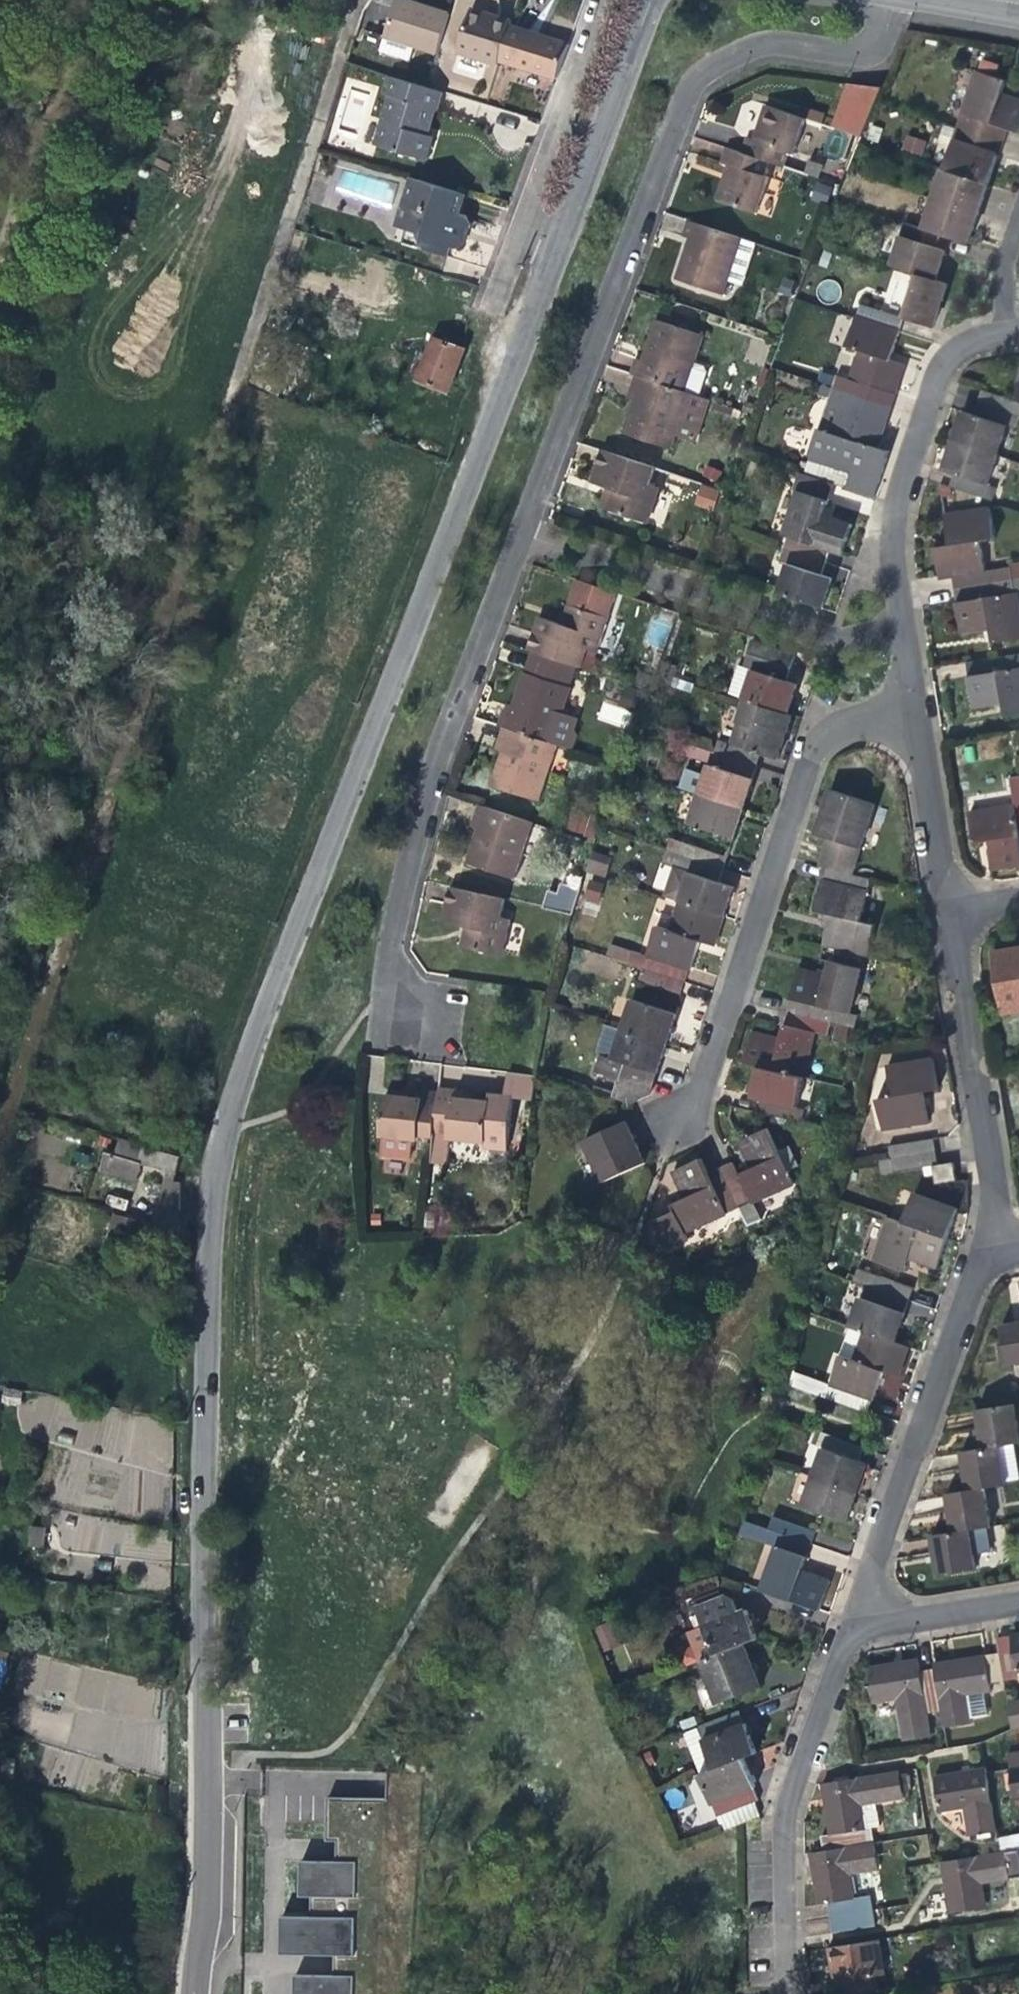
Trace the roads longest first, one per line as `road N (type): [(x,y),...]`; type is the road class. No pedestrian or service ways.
road 1 (residential): [(652,0),(228,1085),(205,1269),(187,1993)]
road 2 (residential): [(425,1031),(379,995),(438,738),(689,82),(725,57),(770,41),(849,53),(877,47),(891,0)]
road 3 (residential): [(683,1126),(801,757),(820,732),(905,709)]
road 4 (residential): [(905,709),(881,562),(889,497),(927,373),(957,338),(1018,327)]
road 5 (residential): [(846,1621),(973,1252)]
road 6 (residential): [(973,1252),(981,1177),(937,903)]
road 7 (residential): [(778,1947),(775,1814),(846,1621)]
road 8 (residential): [(937,903),(905,709)]
road 9 (residential): [(846,1621),(1018,1594)]

